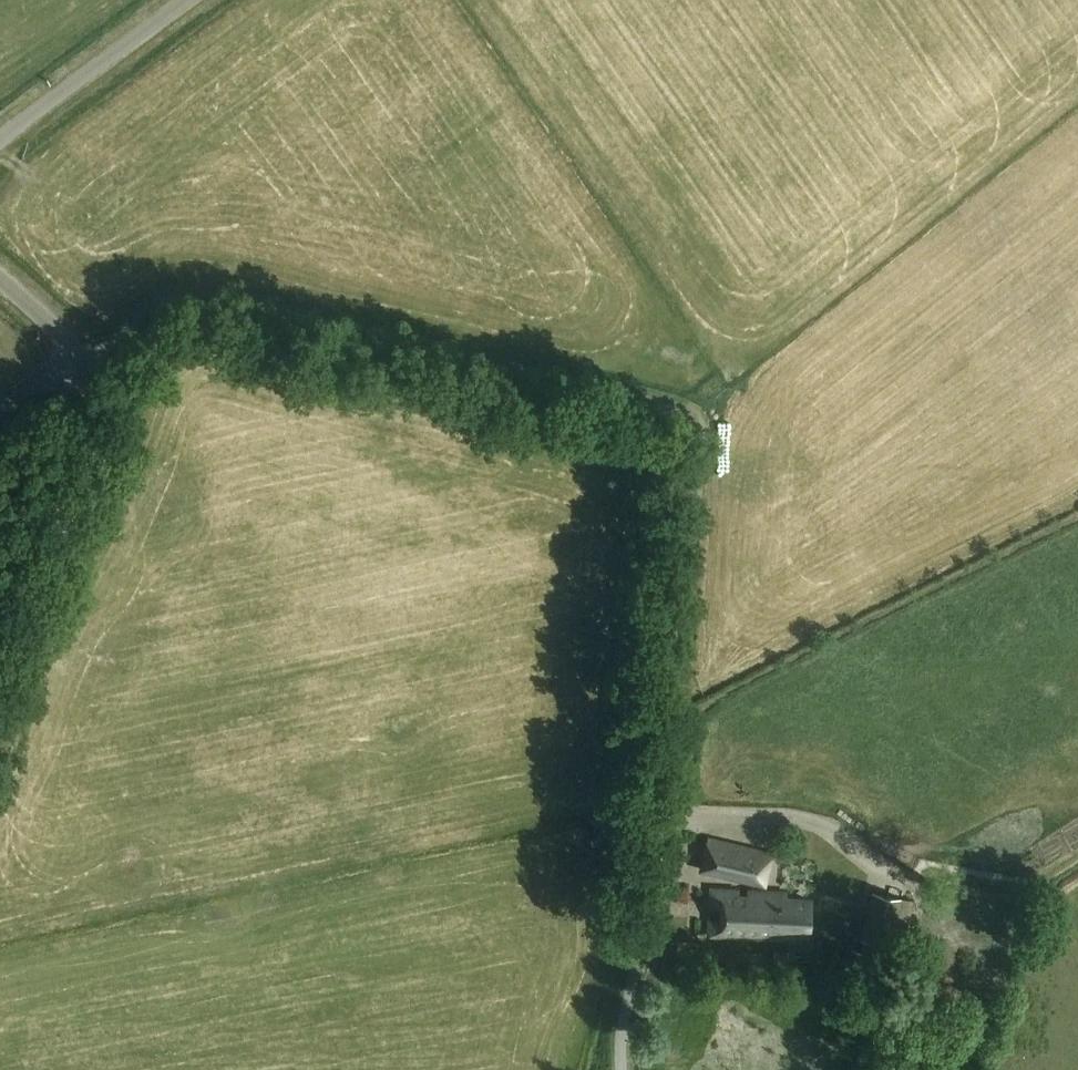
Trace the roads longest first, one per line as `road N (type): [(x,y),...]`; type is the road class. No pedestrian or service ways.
road 1 (unclassified): [(0,665),(83,475),(95,421),(86,364),(0,278)]
road 2 (unclassified): [(621,1069),(676,706)]
road 3 (unclassified): [(0,137),(185,0)]

